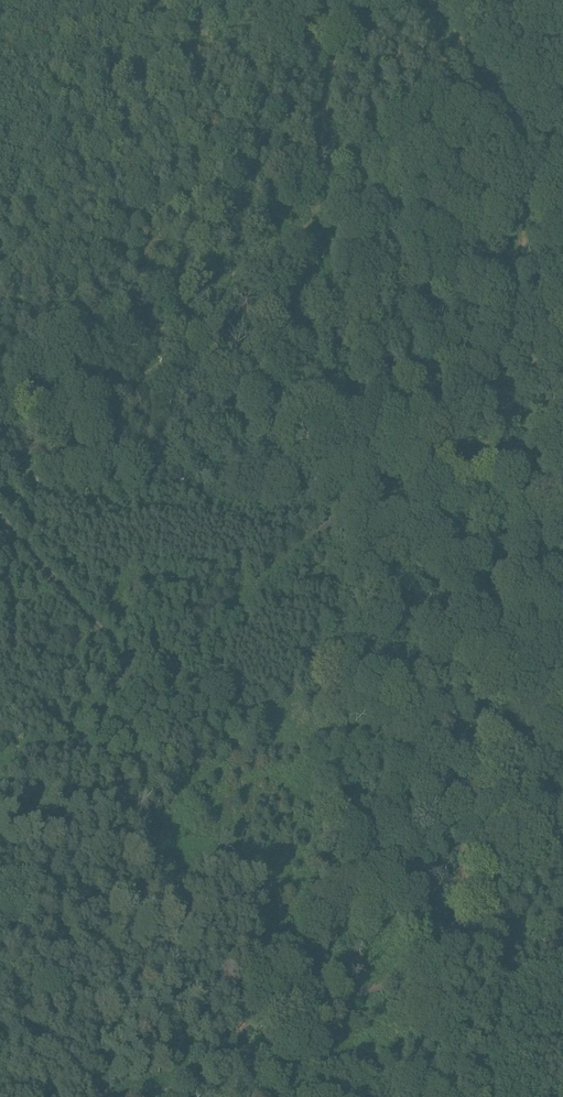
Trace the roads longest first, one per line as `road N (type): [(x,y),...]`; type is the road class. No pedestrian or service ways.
road 1 (track): [(0,476),(488,525),(530,185),(525,146),(426,0)]
road 2 (track): [(488,525),(495,571),(440,1096)]
road 3 (track): [(0,513),(117,647)]

